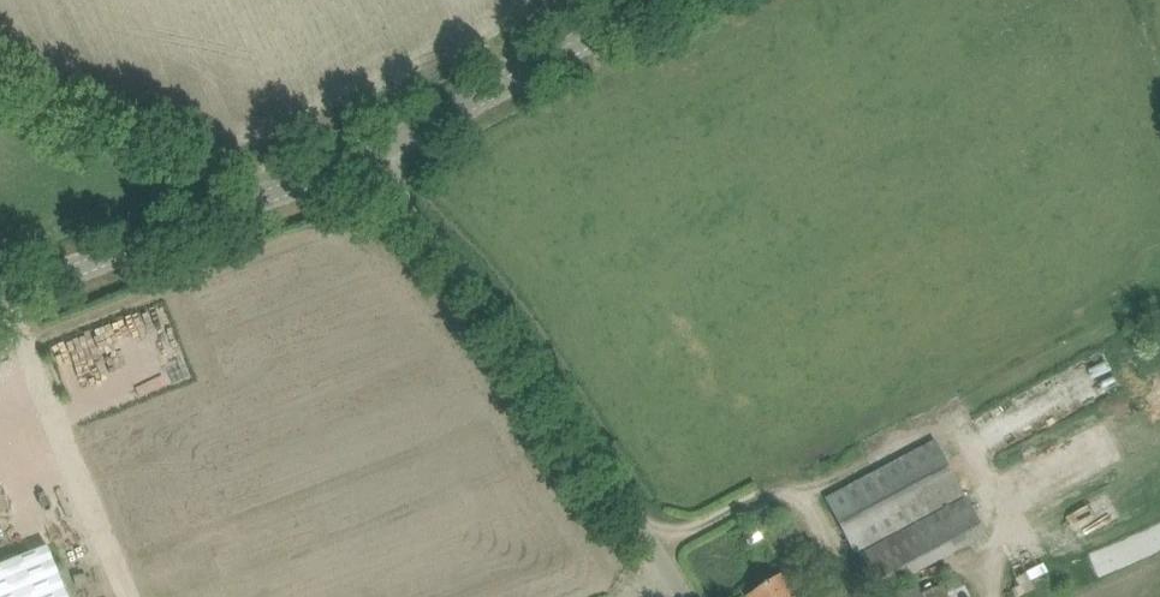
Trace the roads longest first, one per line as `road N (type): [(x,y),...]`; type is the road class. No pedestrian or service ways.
road 1 (unclassified): [(692,596),(448,253),(400,203),(372,152)]
road 2 (tertiary): [(372,152),(0,298)]
road 3 (tertiary): [(372,152),(667,0)]
road 4 (track): [(0,53),(88,100),(296,183)]

